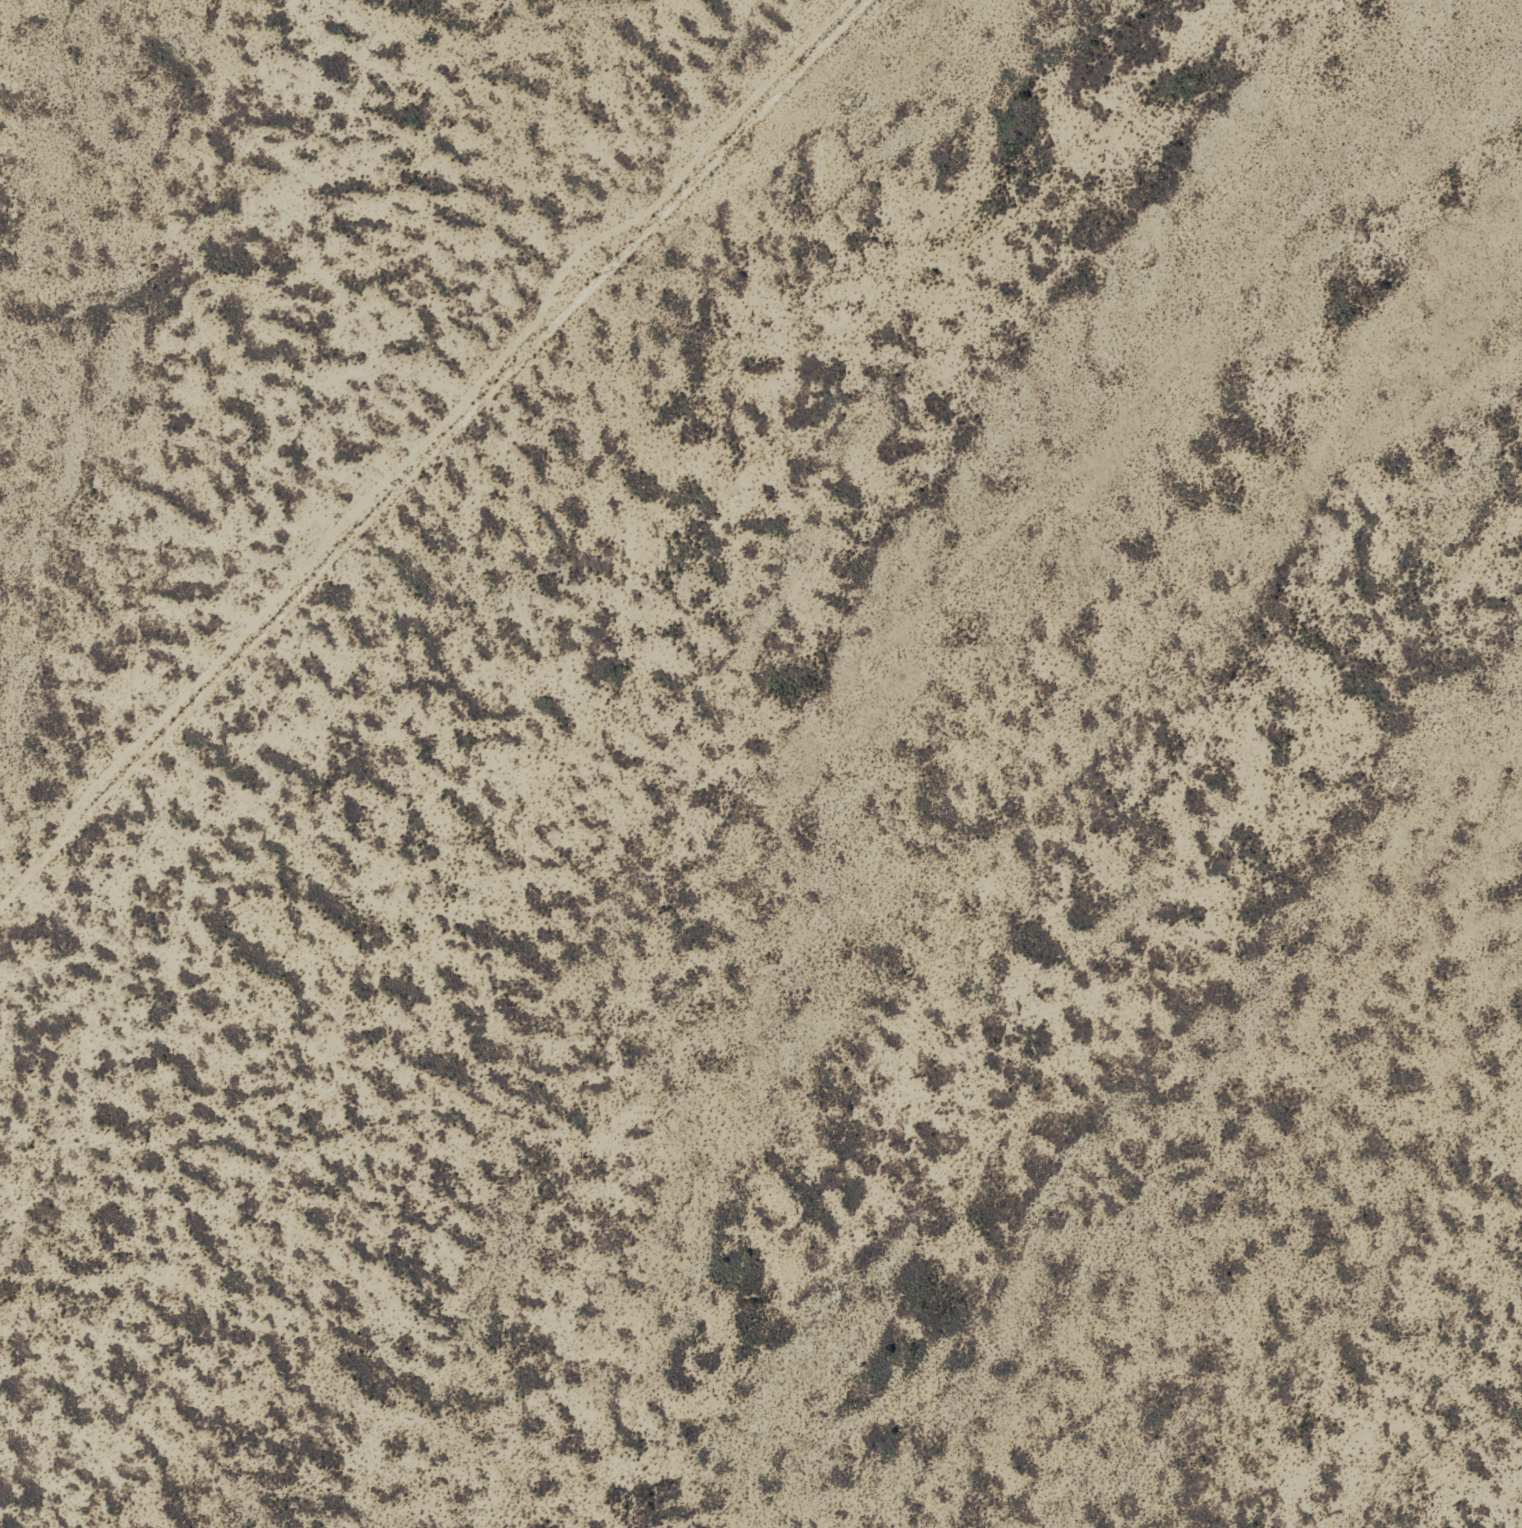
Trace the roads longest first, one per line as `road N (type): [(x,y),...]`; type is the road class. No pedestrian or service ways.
road 1 (track): [(0,591),(176,0)]

